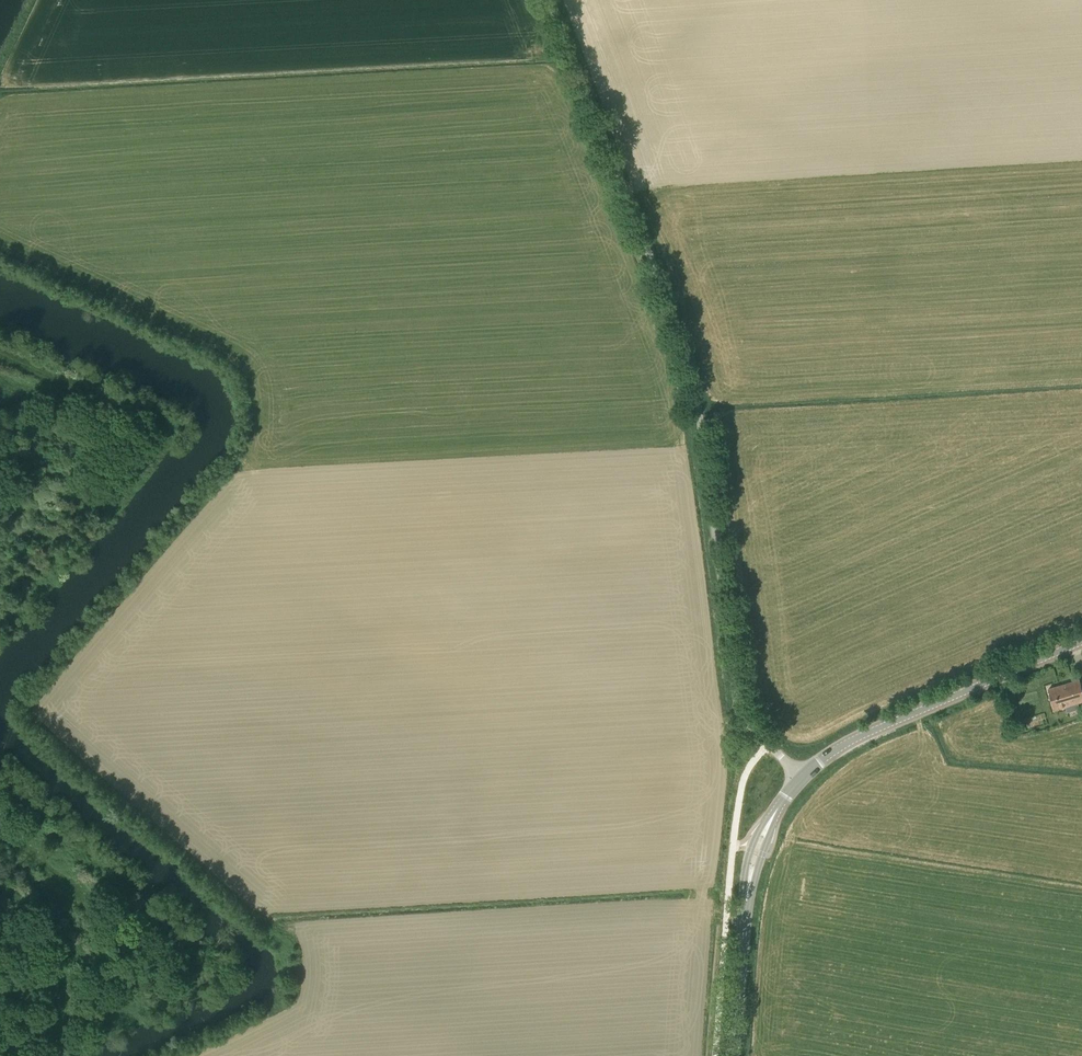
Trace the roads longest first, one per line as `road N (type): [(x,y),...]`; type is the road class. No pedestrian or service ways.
road 1 (unclassified): [(803,775),(761,738),(739,701),(683,336),(554,0)]
road 2 (tertiary): [(803,775),(870,731),(1081,641)]
road 3 (tertiary): [(733,1055),(748,894)]

